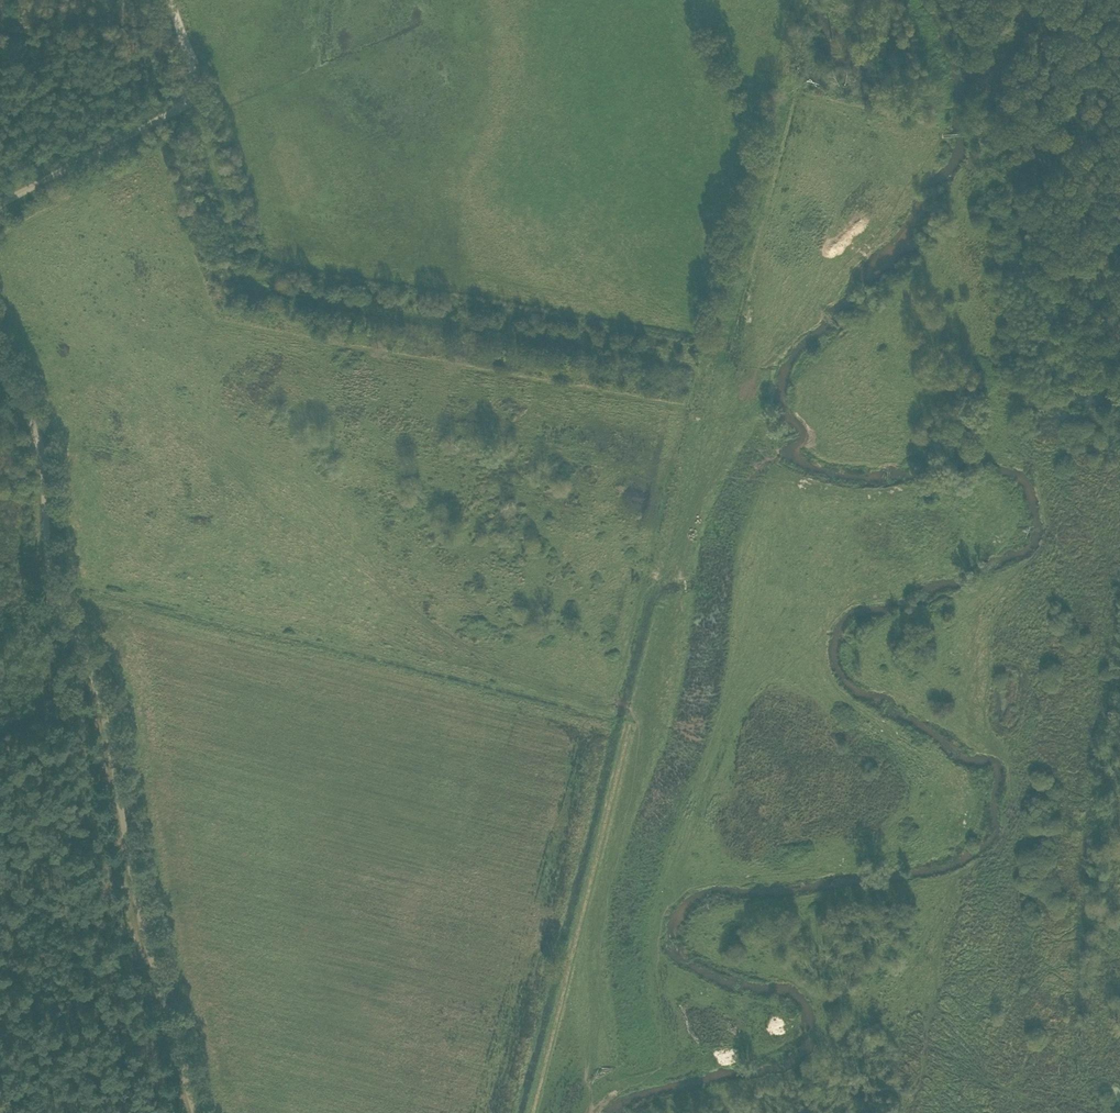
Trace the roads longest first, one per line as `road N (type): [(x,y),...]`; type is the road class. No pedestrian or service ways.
road 1 (unclassified): [(194,1112),(131,865),(98,690),(47,567),(40,442),(0,366)]
road 2 (track): [(696,362),(251,285),(188,99)]
road 3 (unclassified): [(0,206),(188,99)]

